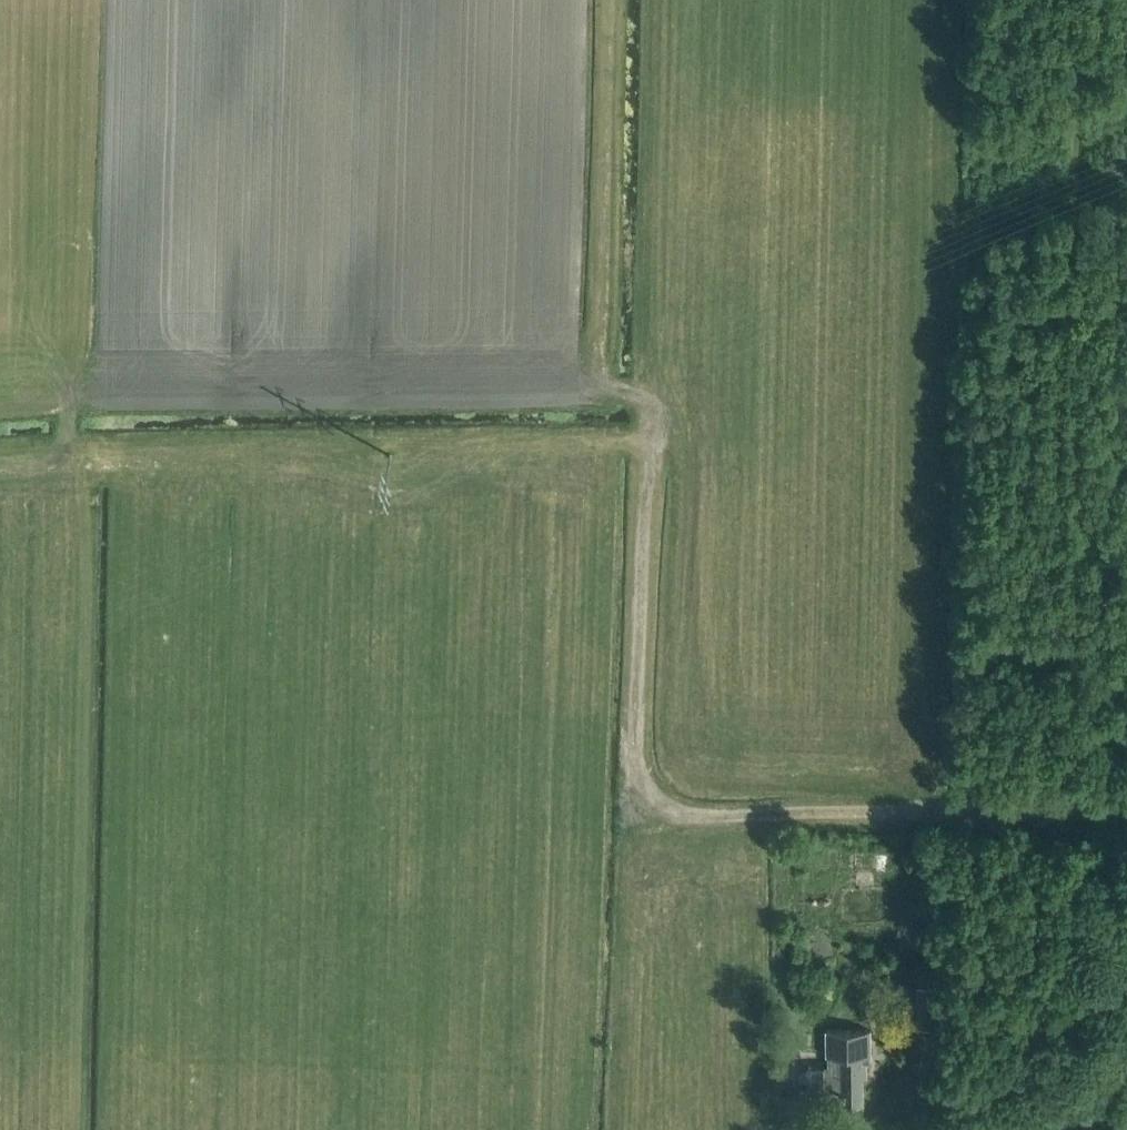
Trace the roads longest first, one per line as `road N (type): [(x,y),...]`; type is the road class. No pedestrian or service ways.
road 1 (track): [(1126,815),(693,818),(647,790),(637,753),(650,421),(597,385),(608,0)]
road 2 (track): [(597,385),(97,386),(0,394)]

